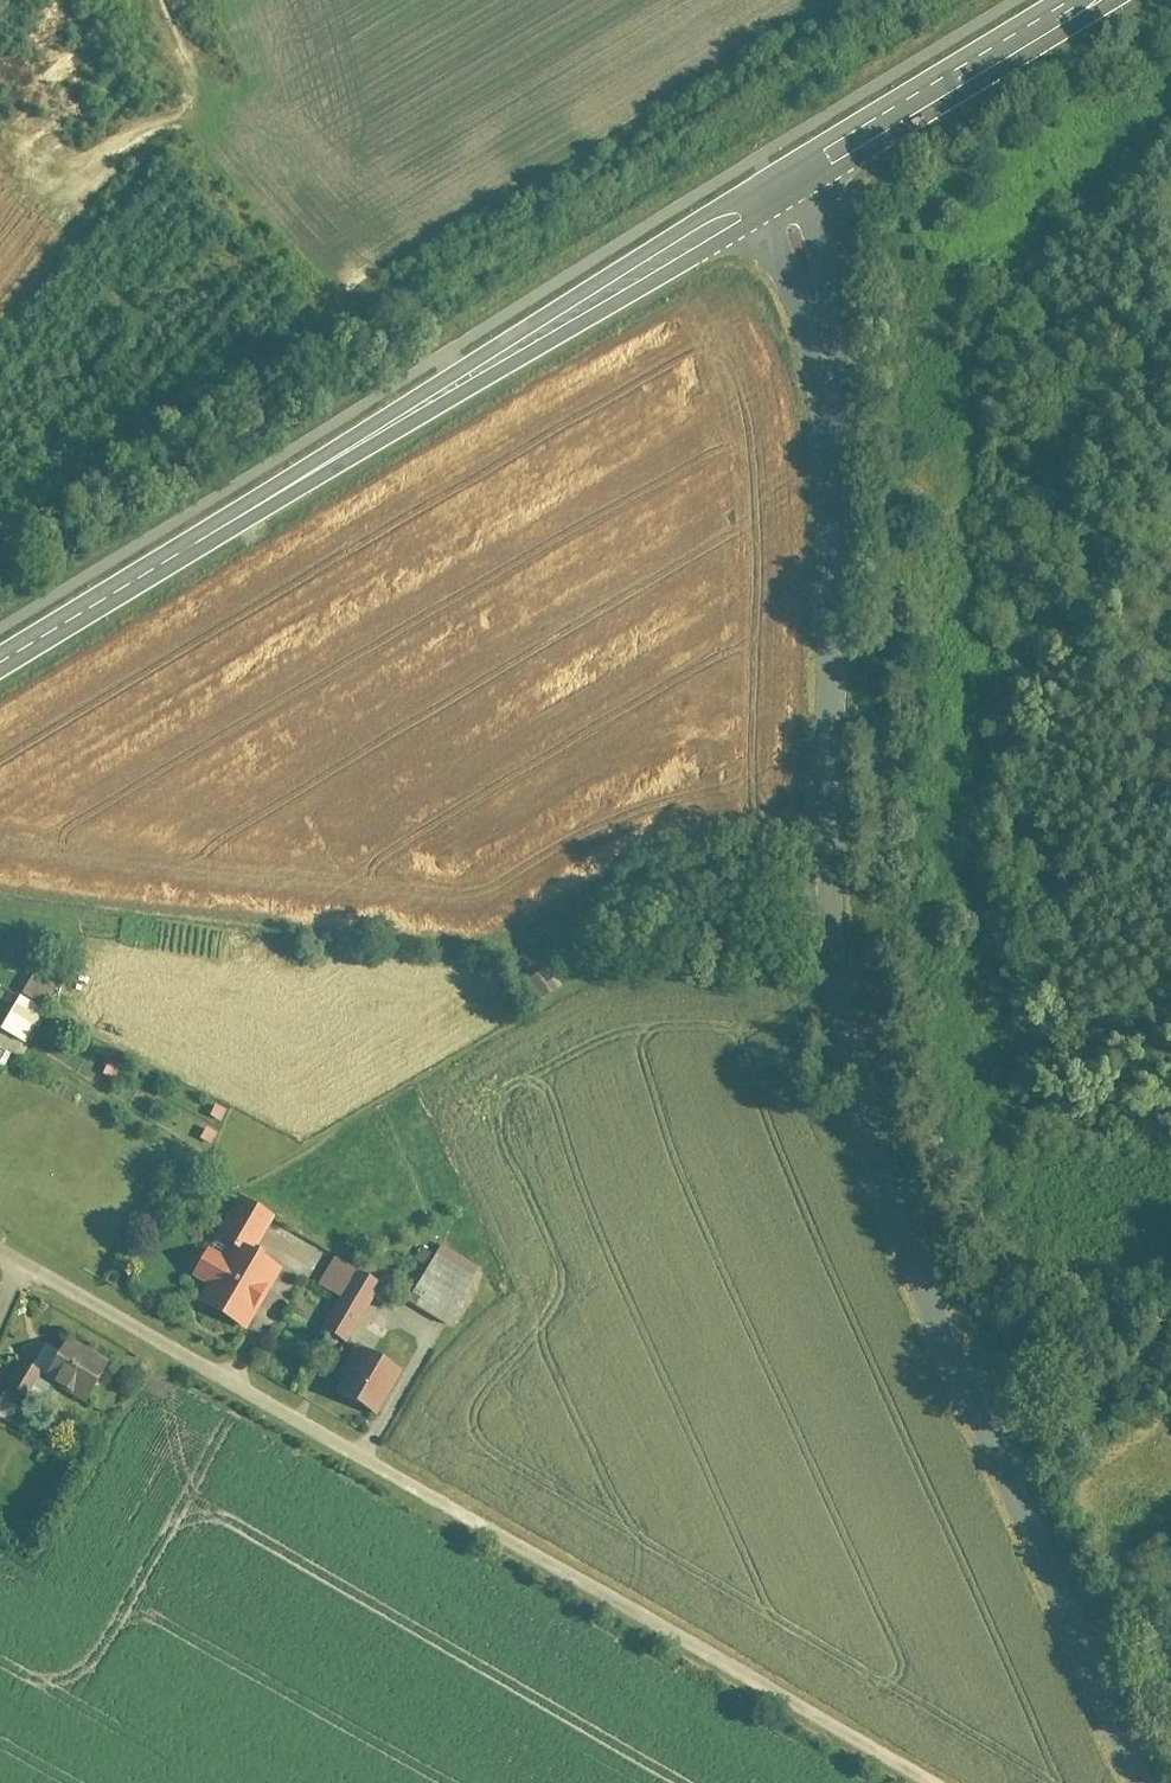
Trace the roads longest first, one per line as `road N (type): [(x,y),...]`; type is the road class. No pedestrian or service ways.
road 1 (unclassified): [(1142,1782),(930,1293),(851,1078),(832,936),(829,398),(806,257),(781,190)]
road 2 (residential): [(0,1253),(927,1782)]
road 3 (tertiary): [(0,669),(781,190)]
road 4 (tertiary): [(781,190),(1095,0)]

